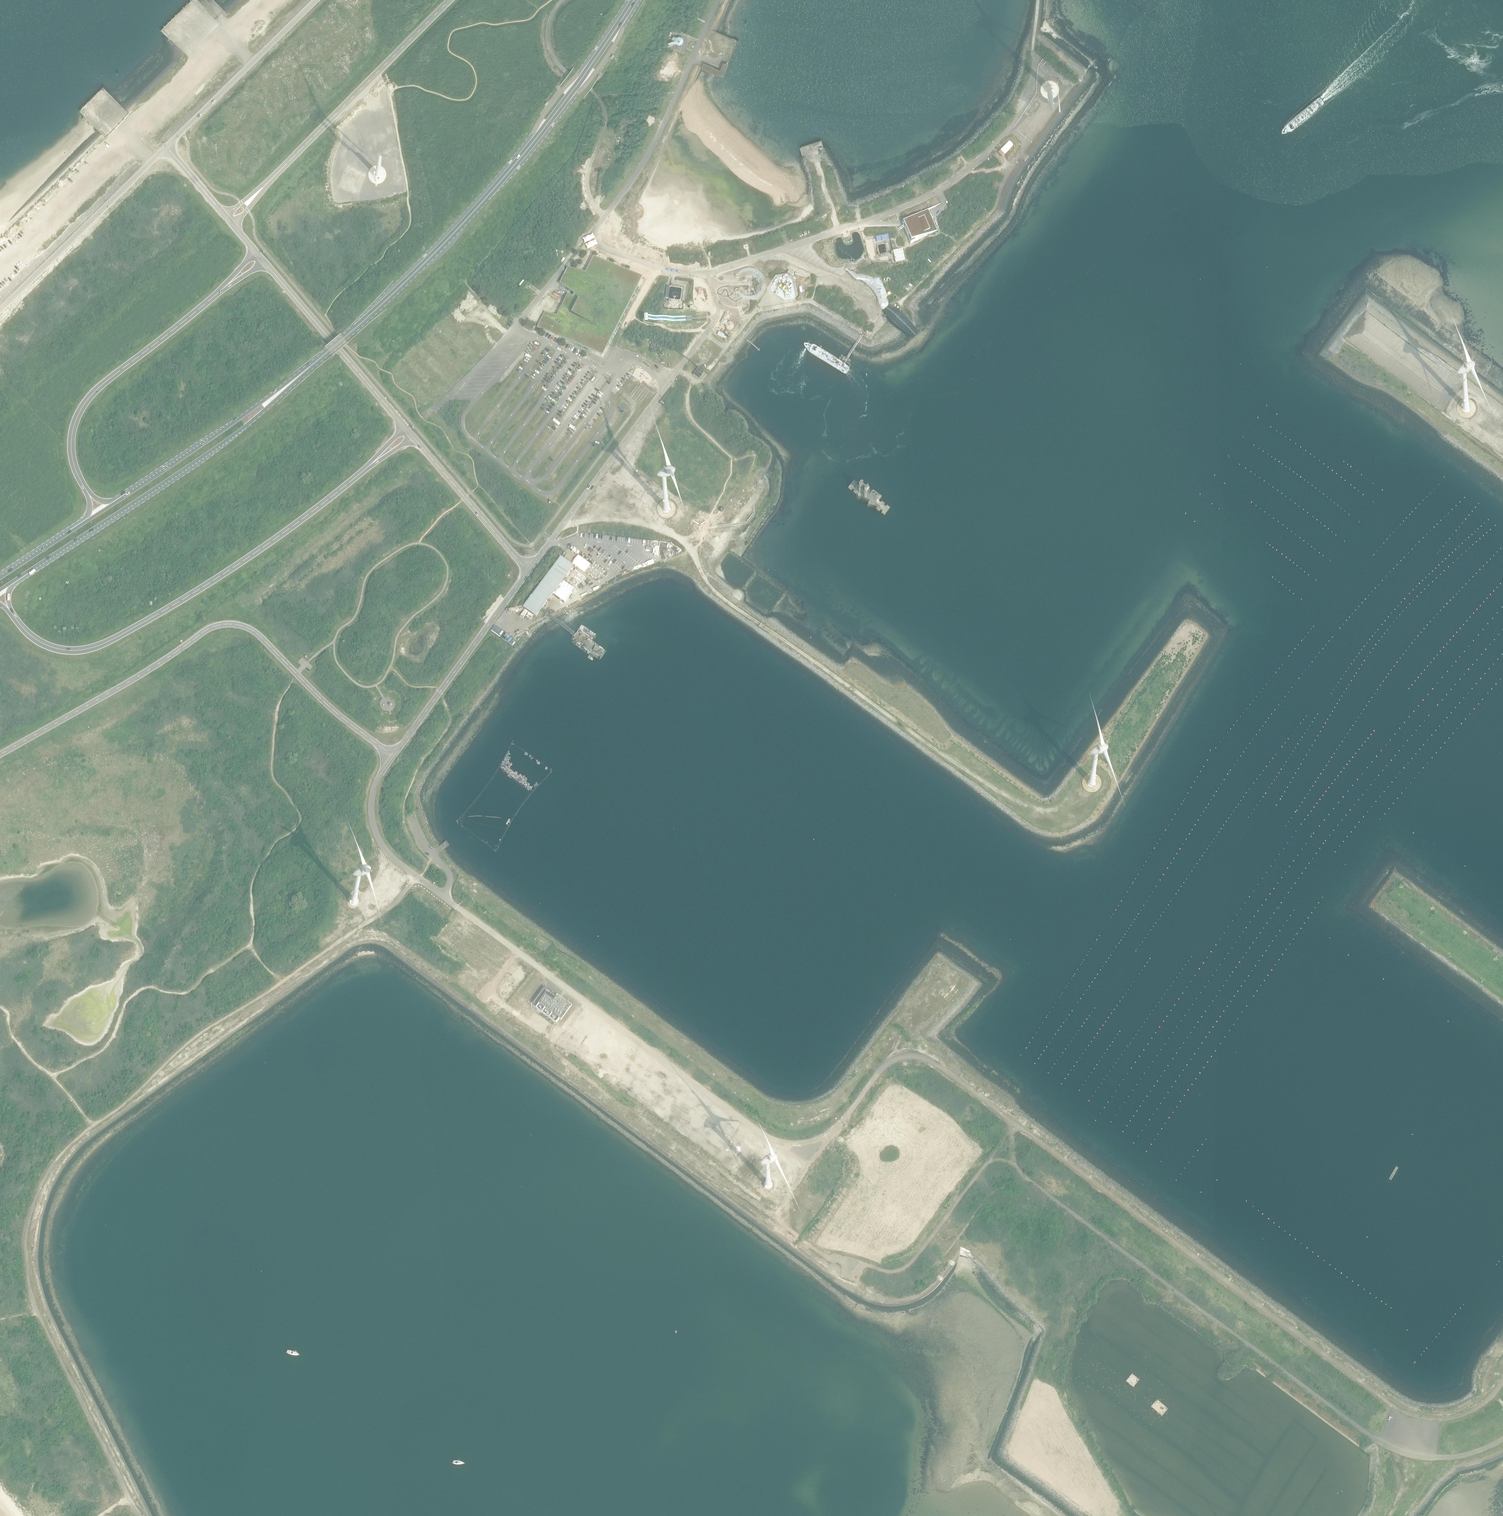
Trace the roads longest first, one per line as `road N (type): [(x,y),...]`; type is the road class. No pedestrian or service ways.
road 1 (unclassified): [(782,1146),(833,1133),(887,1063),(925,1058),(1390,1404),(1422,1417),(1457,1416),(1502,1382)]
road 2 (unclassified): [(139,1515),(38,1311),(28,1268),(38,1195),(72,1146),(199,1034),(394,904),(415,876)]
road 3 (primary): [(293,380),(477,208),(634,0)]
road 4 (unclassified): [(0,754),(205,630),(233,624),(260,636),(393,755)]
road 5 (track): [(717,0),(646,159),(595,238),(691,274),(776,252)]
road 6 (unclassified): [(782,1146),(415,876)]
road 7 (primary): [(10,612),(51,648),(100,646),(231,570),(369,466)]
road 8 (primary): [(29,571),(203,456),(293,380)]
road 9 (unclassified): [(228,219),(449,0)]
road 10 (track): [(868,221),(938,190),(1009,128),(1030,97),(1038,0)]
road 11 (unclassified): [(528,569),(705,334)]
road 12 (primary): [(85,488),(71,446),(83,405),(224,287)]
road 13 (unclassified): [(0,309),(166,147)]
road 14 (track): [(898,303),(995,207),(1027,143),(1009,128)]
road 15 (unclassified): [(393,755),(528,569)]
road 16 (unclassified): [(406,428),(264,261)]
road 17 (unclassified): [(166,147),(316,0)]
road 18 (primary): [(293,380),(130,492)]
road 19 (unclassified): [(528,569),(413,435)]
road 20 (unclassified): [(415,876),(372,825),(372,791),(393,755)]

